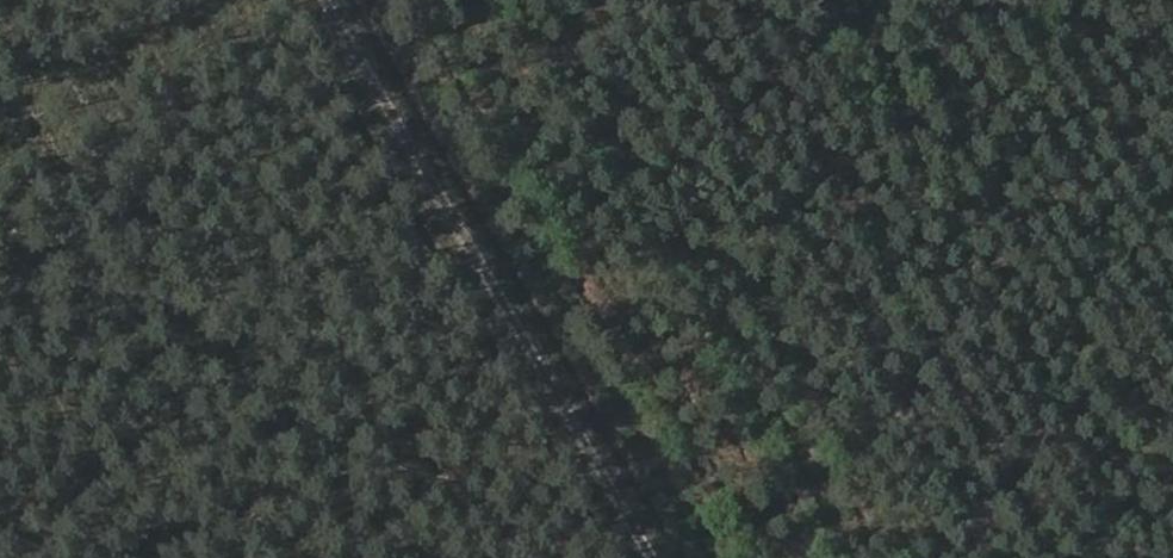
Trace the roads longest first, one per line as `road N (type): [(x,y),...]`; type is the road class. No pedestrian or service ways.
road 1 (track): [(651,557),(326,0)]

